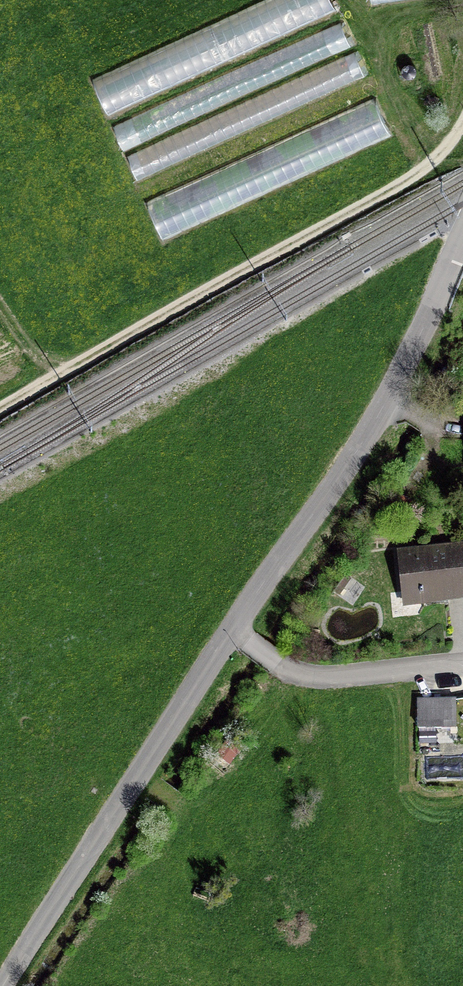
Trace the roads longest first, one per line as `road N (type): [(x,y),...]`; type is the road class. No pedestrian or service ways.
road 1 (track): [(462,122),(418,172),(0,408)]
road 2 (unclassified): [(462,243),(390,403),(232,632)]
road 3 (unclassified): [(232,632),(3,985)]
road 4 (residential): [(232,632),(284,671),(321,679),(462,665)]

